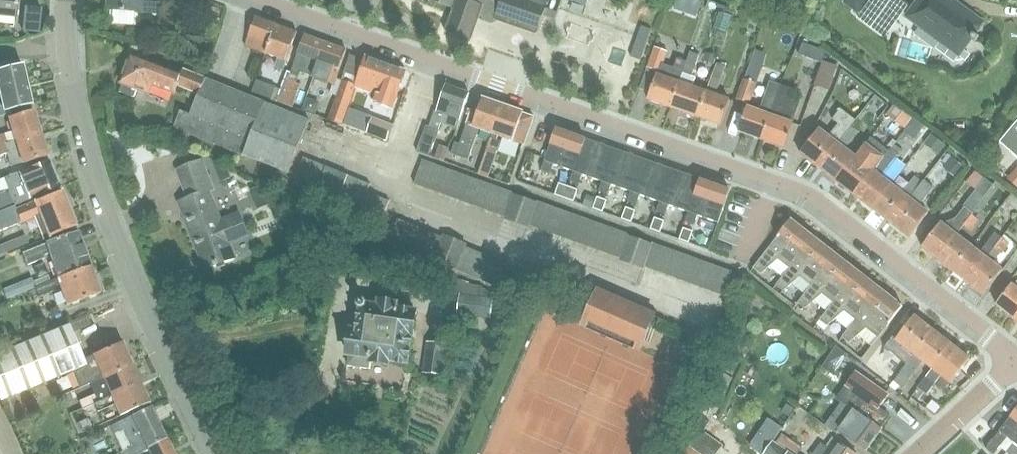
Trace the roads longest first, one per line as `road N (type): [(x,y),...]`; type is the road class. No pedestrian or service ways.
road 1 (residential): [(259,0),(813,200),(1016,359)]
road 2 (tertiary): [(66,43),(104,209),(213,453)]
road 3 (residential): [(916,453),(1016,363)]

